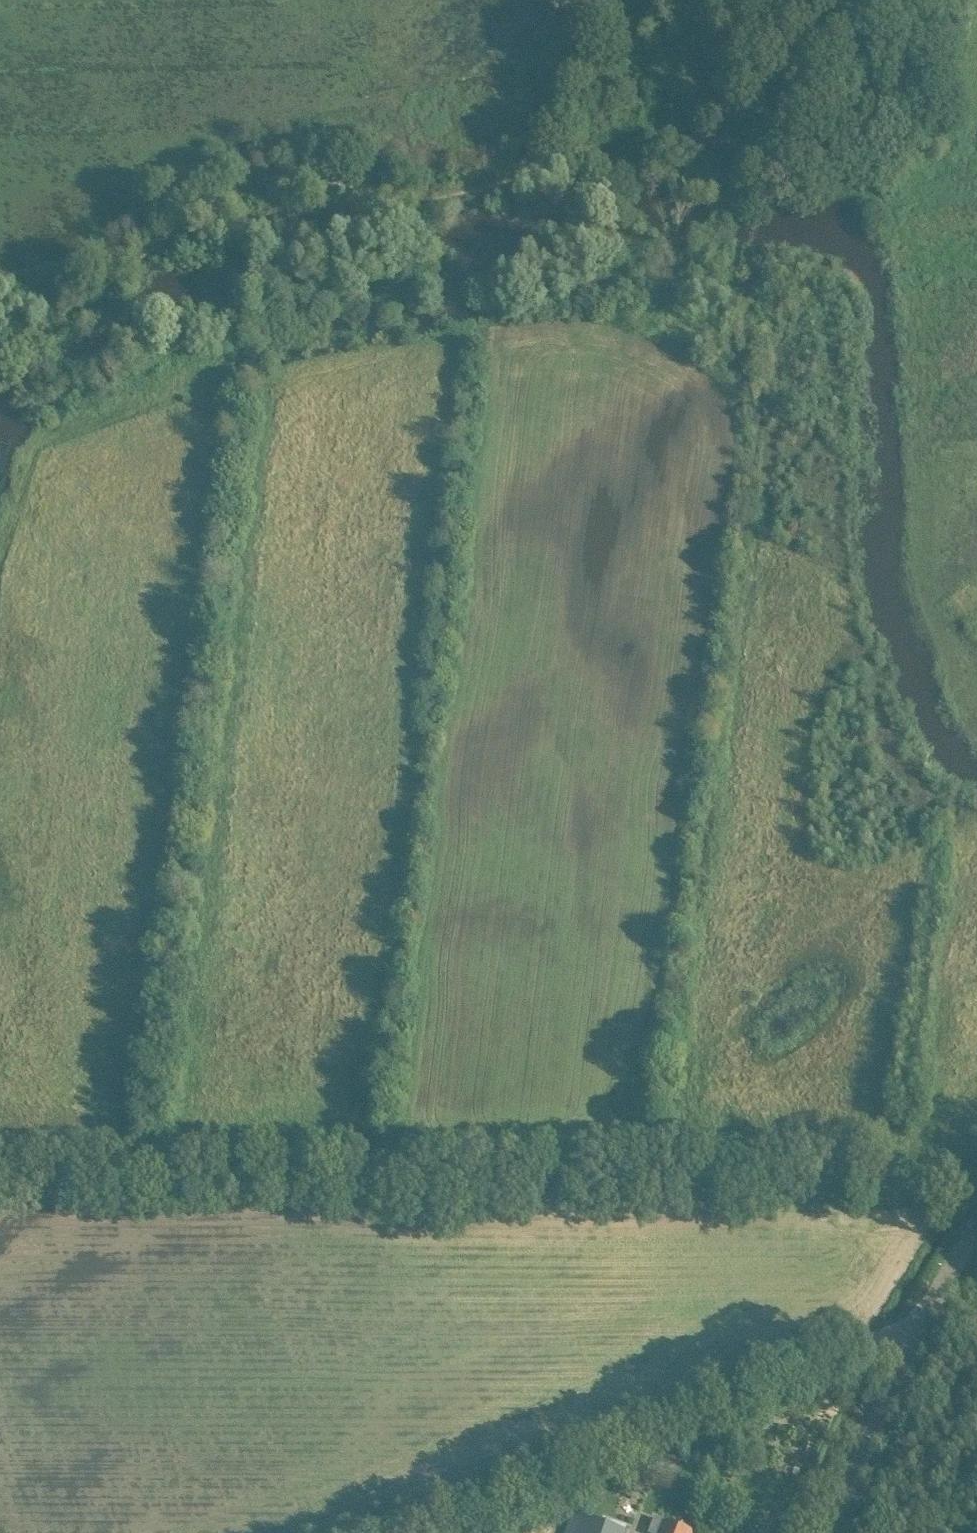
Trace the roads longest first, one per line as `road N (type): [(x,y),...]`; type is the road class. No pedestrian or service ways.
road 1 (track): [(976,1194),(0,1184)]
road 2 (unclassified): [(920,1332),(884,1332),(380,1532)]
road 3 (tertiary): [(826,1532),(920,1332)]
road 4 (tertiary): [(920,1332),(976,1226)]

